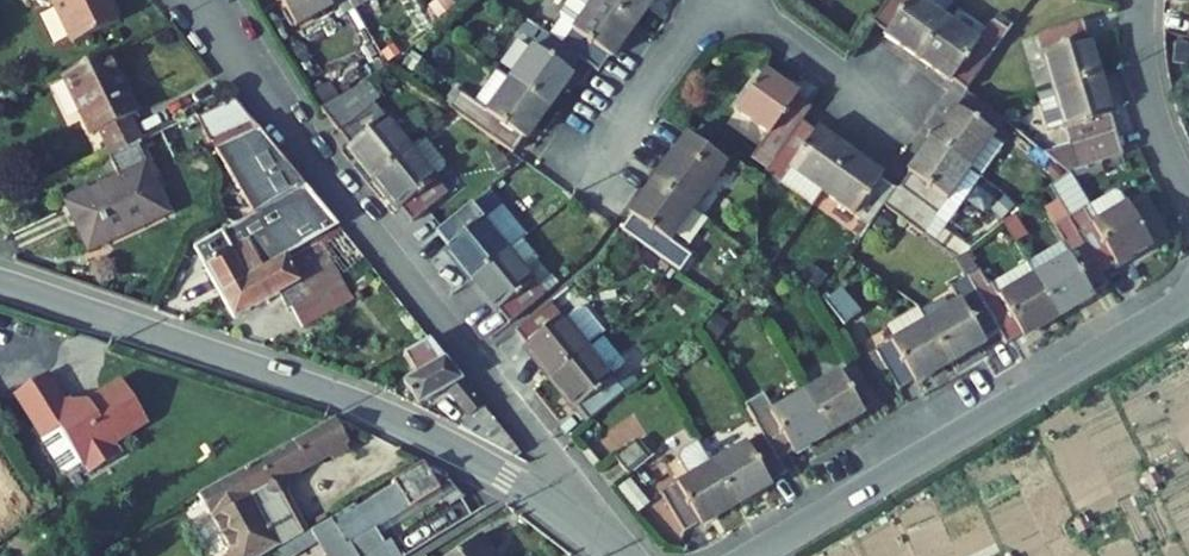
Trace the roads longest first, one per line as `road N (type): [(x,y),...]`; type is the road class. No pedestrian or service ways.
road 1 (residential): [(584,529),(545,446),(187,0)]
road 2 (residential): [(0,284),(367,407),(526,487),(584,529)]
road 3 (residential): [(756,555),(1188,298)]
road 4 (residential): [(594,174),(714,0)]
road 5 (residential): [(1188,188),(1149,93),(1141,0)]
road 6 (residential): [(741,0),(884,105)]

